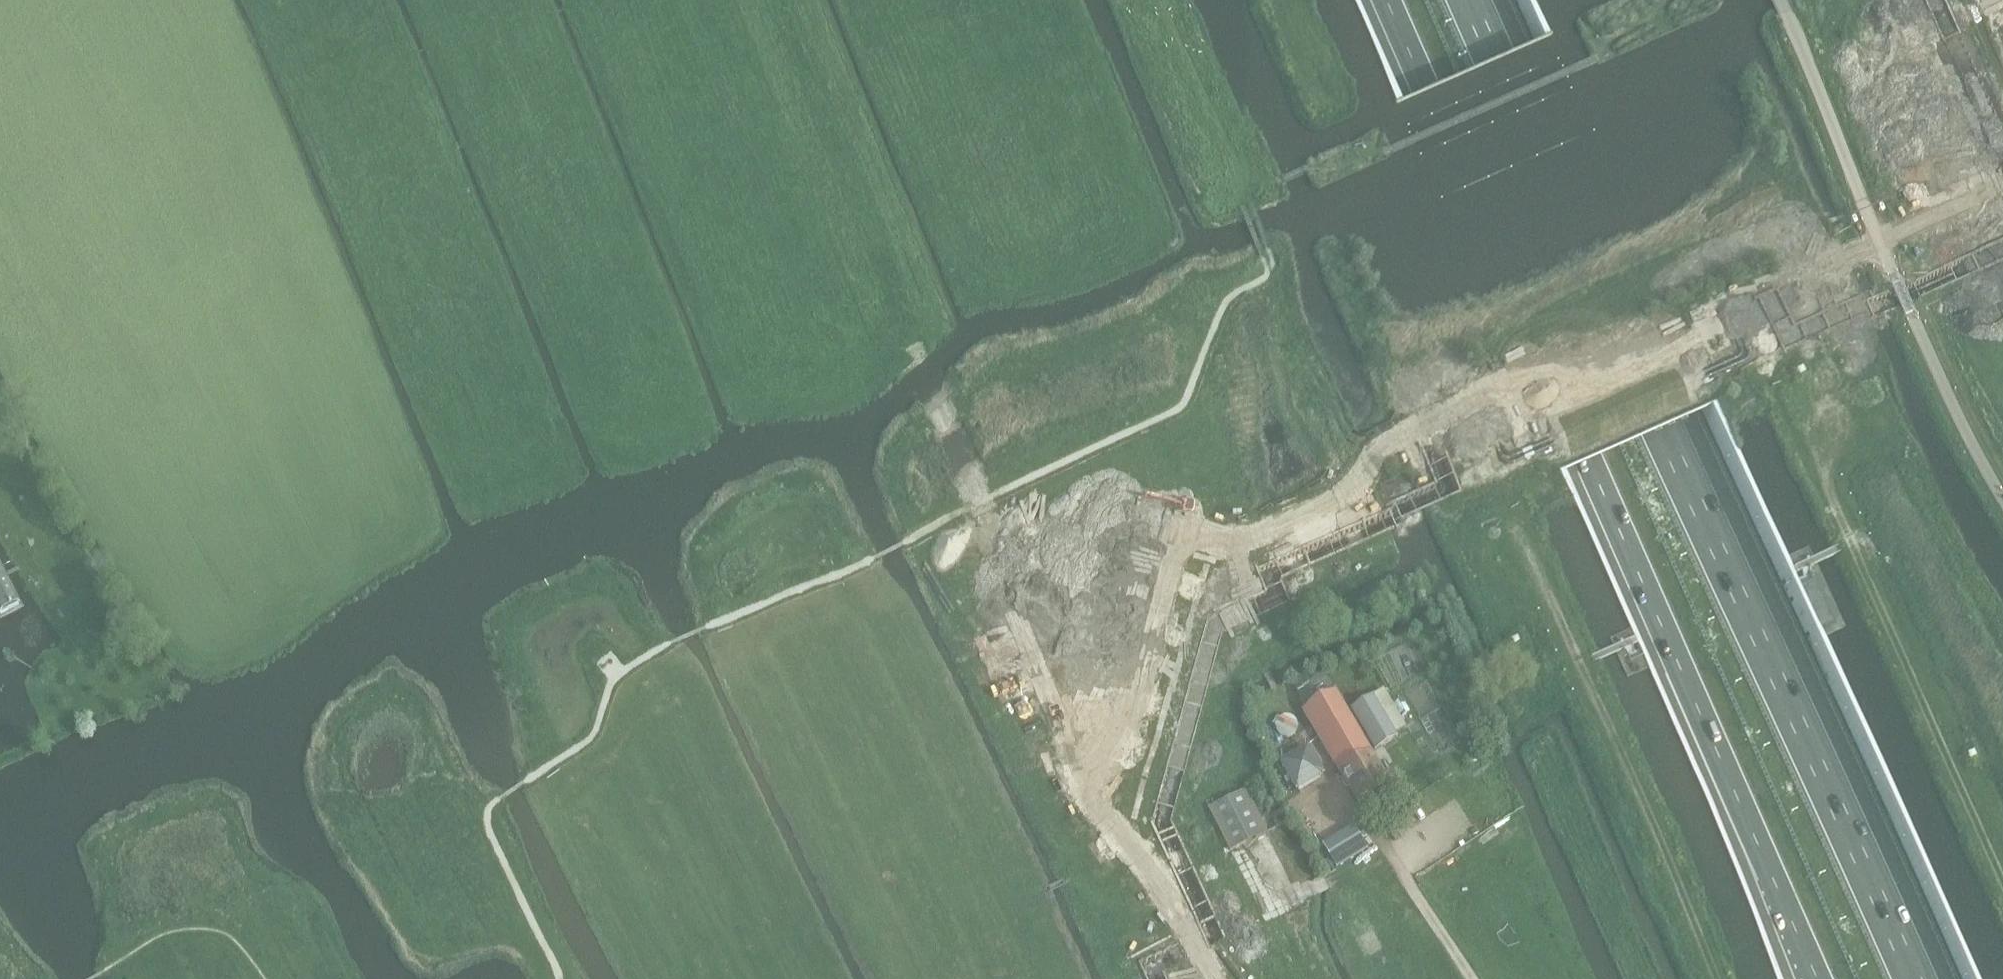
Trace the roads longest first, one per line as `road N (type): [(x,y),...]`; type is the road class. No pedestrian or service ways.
road 1 (motorway): [(1921,978),(1475,0)]
road 2 (motorway): [(1390,0),(1824,978)]
road 3 (track): [(1791,405),(2002,908)]
road 4 (track): [(1710,978),(1599,715),(1513,541)]
road 5 (track): [(1287,697),(1354,811),(1472,978)]

